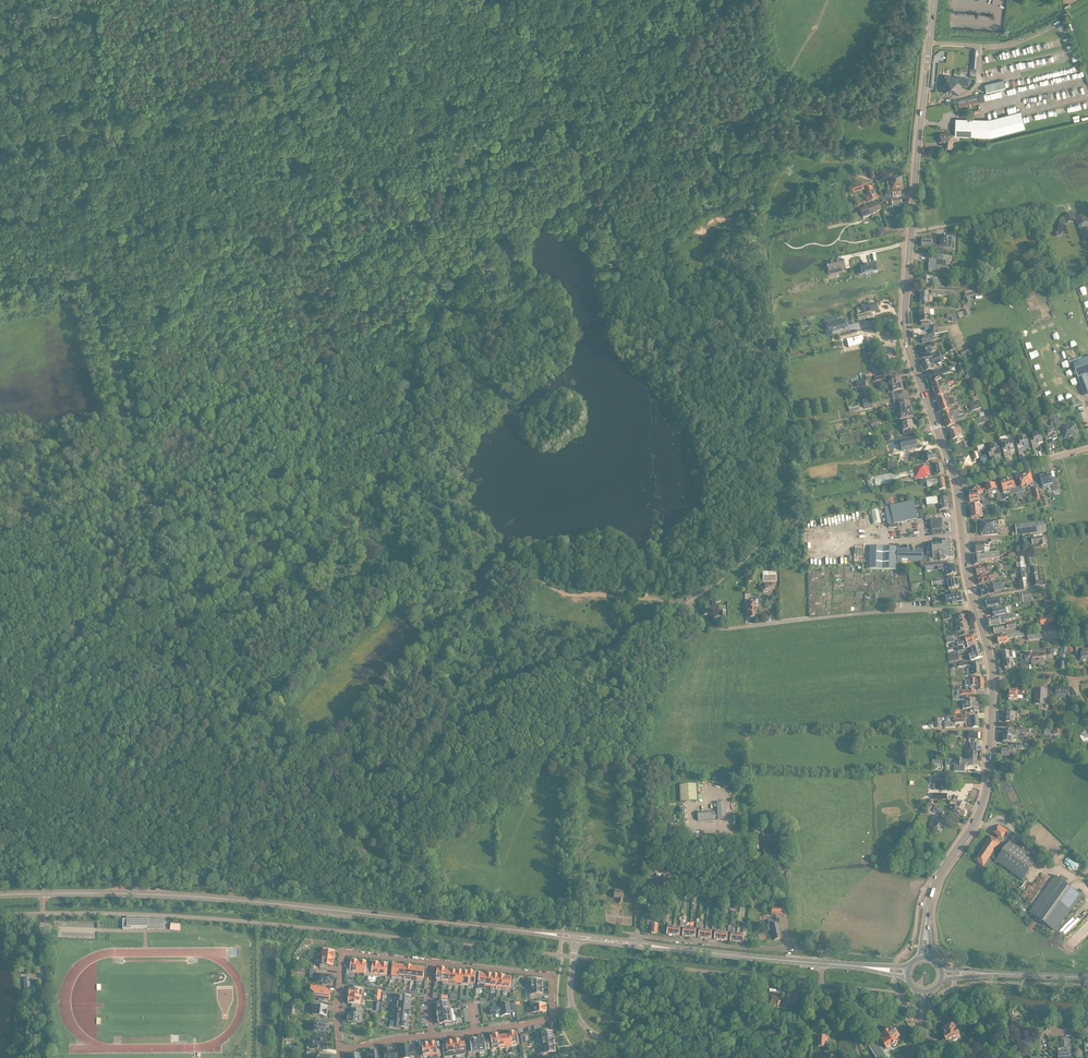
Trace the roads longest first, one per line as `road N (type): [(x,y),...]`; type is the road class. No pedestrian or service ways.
road 1 (secondary): [(42,893),(231,900),(576,937)]
road 2 (secondary): [(955,483),(906,332),(933,0)]
road 3 (secondary): [(576,937),(907,972)]
road 4 (unclassified): [(975,606),(721,629),(686,602)]
road 5 (secondary): [(925,957),(933,886),(976,819),(986,787),(992,678)]
road 6 (residential): [(340,1050),(344,954),(432,962)]
road 7 (residential): [(42,893),(45,1057)]
road 8 (residential): [(432,962),(547,975),(555,1015)]
road 9 (secondary): [(942,972),(1087,976)]
road 10 (residential): [(955,483),(1087,448)]
road 11 (residential): [(555,1015),(432,1036)]
road 12 (secondary): [(975,606),(955,483)]

